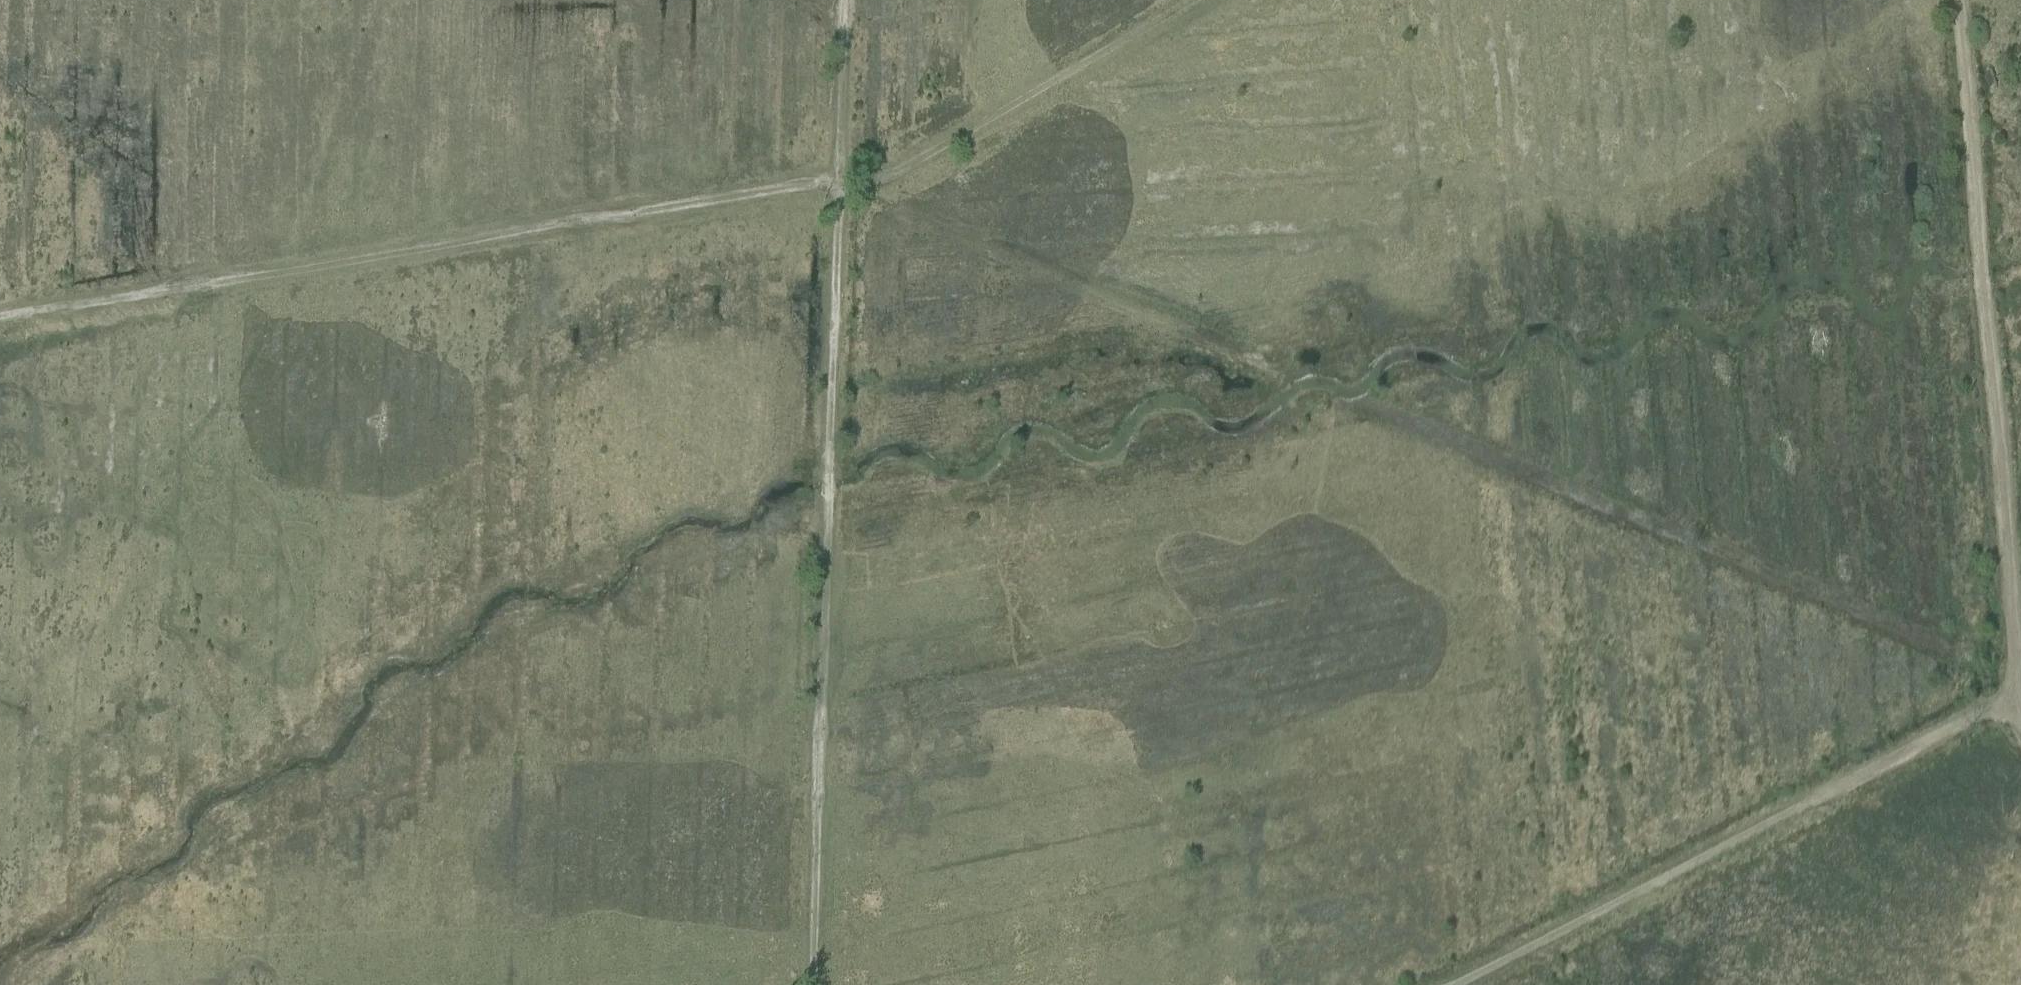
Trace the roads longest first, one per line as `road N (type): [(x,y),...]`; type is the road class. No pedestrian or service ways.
road 1 (track): [(840,193),(0,326)]
road 2 (track): [(1472,984),(2017,705)]
road 3 (track): [(840,193),(925,162),(1186,0)]

